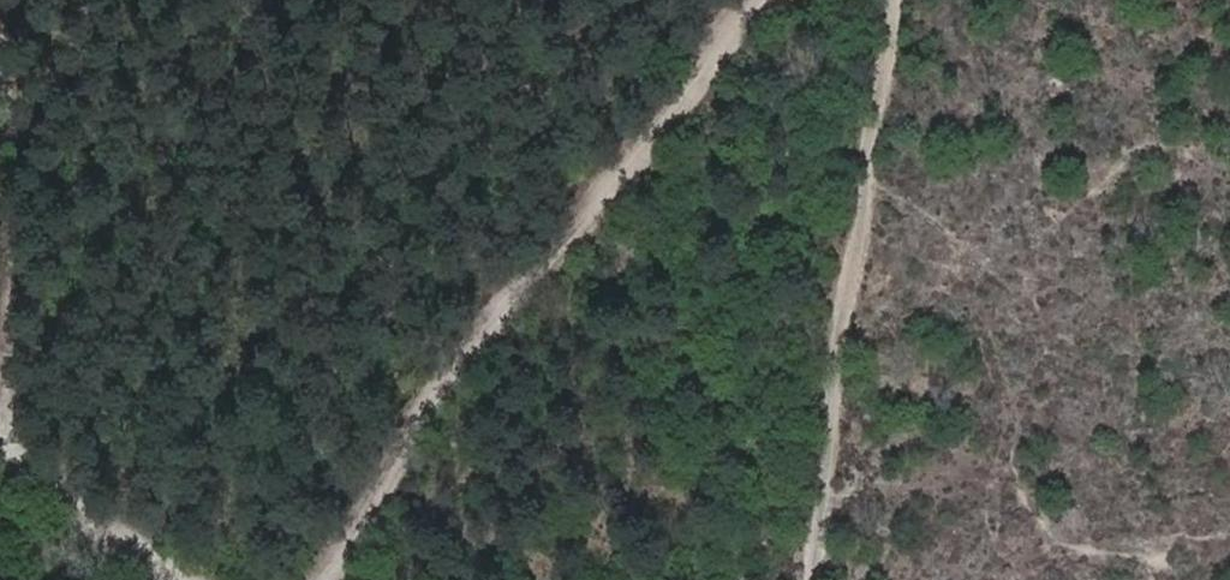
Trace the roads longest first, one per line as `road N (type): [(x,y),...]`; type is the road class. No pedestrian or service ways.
road 1 (track): [(751,0),(619,192),(474,348),(313,579)]
road 2 (track): [(199,579),(14,442),(10,0)]
road 3 (track): [(887,0),(835,579)]

